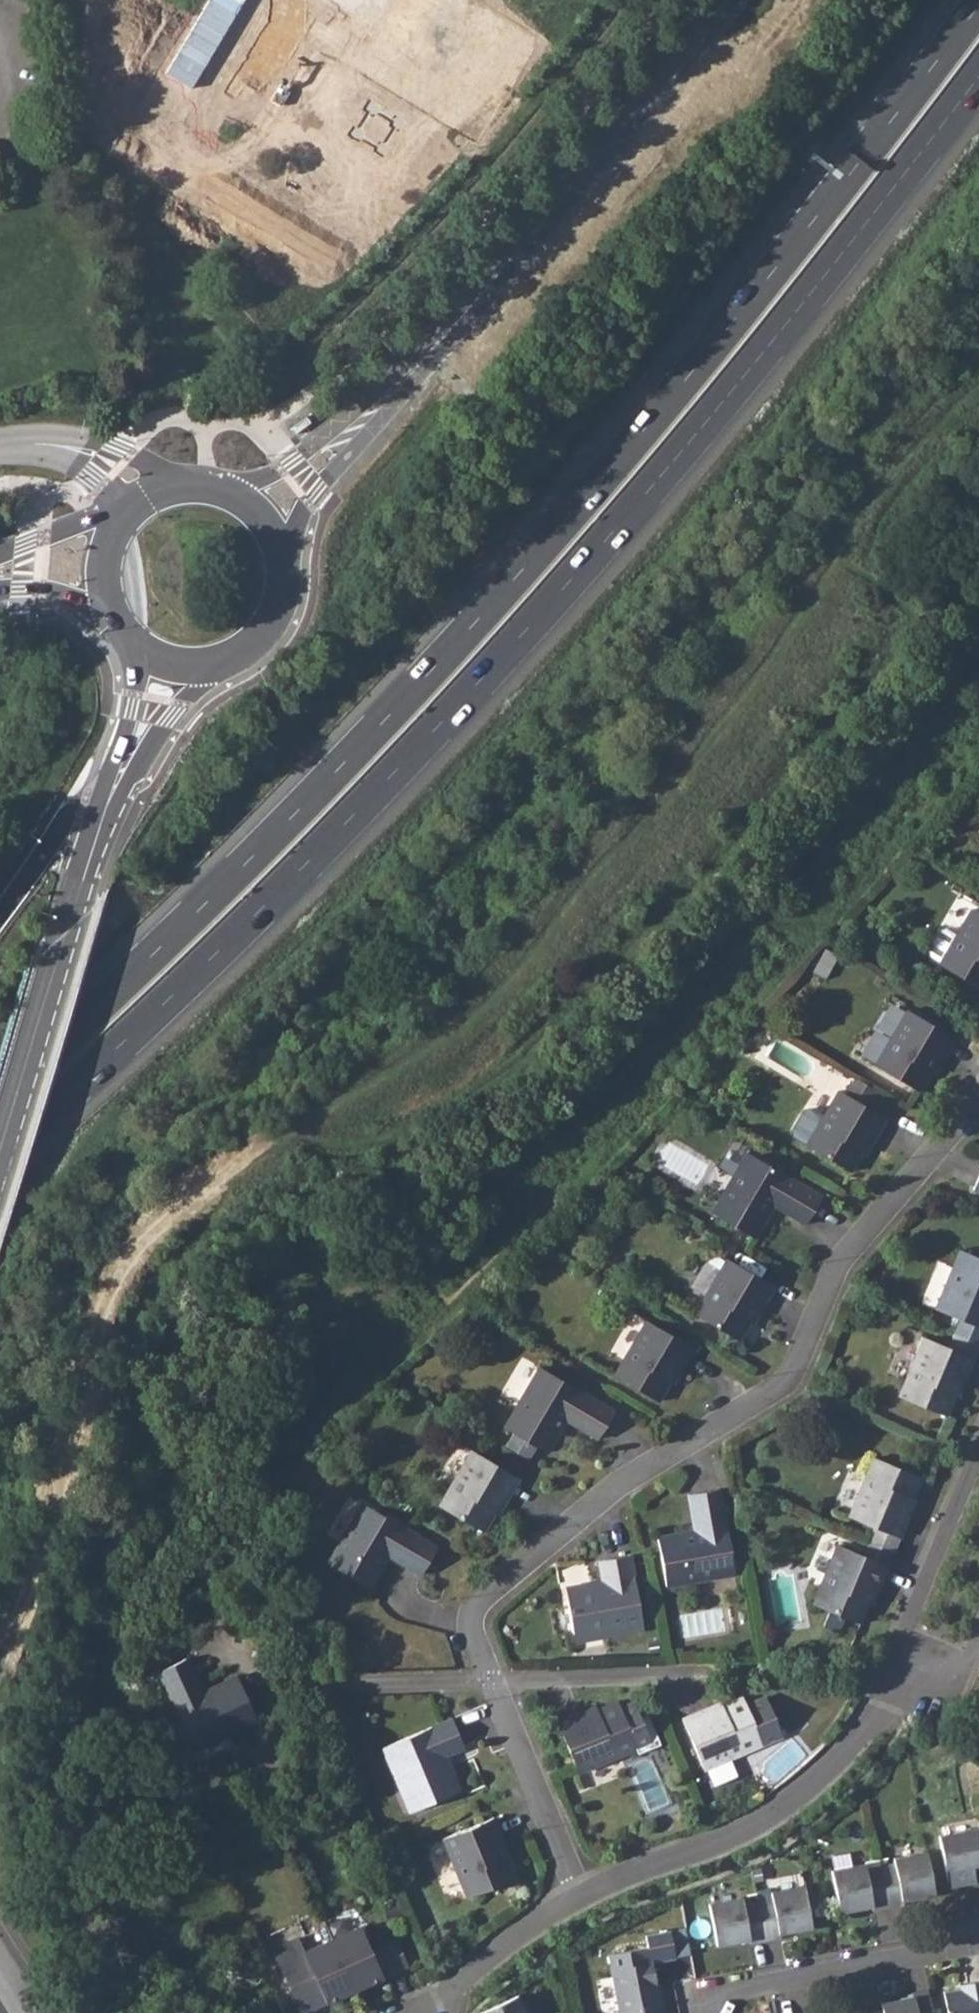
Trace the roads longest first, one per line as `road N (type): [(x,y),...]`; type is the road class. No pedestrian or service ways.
road 1 (track): [(978,648),(713,949),(321,1309),(178,1477),(175,1521),(123,1582),(100,1695),(12,1979)]
road 2 (motorway): [(978,4),(733,321),(558,528),(250,859),(0,1095)]
road 3 (motorway): [(0,1153),(264,905),(526,629),(762,353),(978,75)]
road 4 (residential): [(491,1685),(468,1628),(480,1597),(612,1494),(781,1393),(843,1259),(978,1103)]
road 5 (tertiary): [(729,0),(426,356)]
road 6 (residential): [(582,1904),(775,1818),(836,1772),(900,1696)]
road 7 (tertiary): [(65,937),(137,761),(220,661)]
road 8 (residential): [(697,2012),(694,2001),(944,1952),(978,1934)]
road 9 (residential): [(978,1439),(871,1684),(900,1696)]
road 10 (tertiary): [(284,561),(305,502),(426,356)]
road 11 (tertiary): [(426,356),(301,456),(230,489)]
road 12 (residential): [(582,1904),(491,1685)]
road 13 (tertiary): [(0,1155),(65,937)]
road 14 (motorway): [(120,727),(0,914)]
road 15 (residential): [(491,1685),(711,1672)]
road 16 (tertiary): [(120,727),(65,937)]
road 17 (residential): [(427,2012),(503,1951),(582,1904)]
road 18 (residential): [(900,1696),(948,1714),(978,1638)]
road 19 (residential): [(125,511),(0,555)]
road 20 (tertiary): [(220,661),(271,622),(284,561)]

